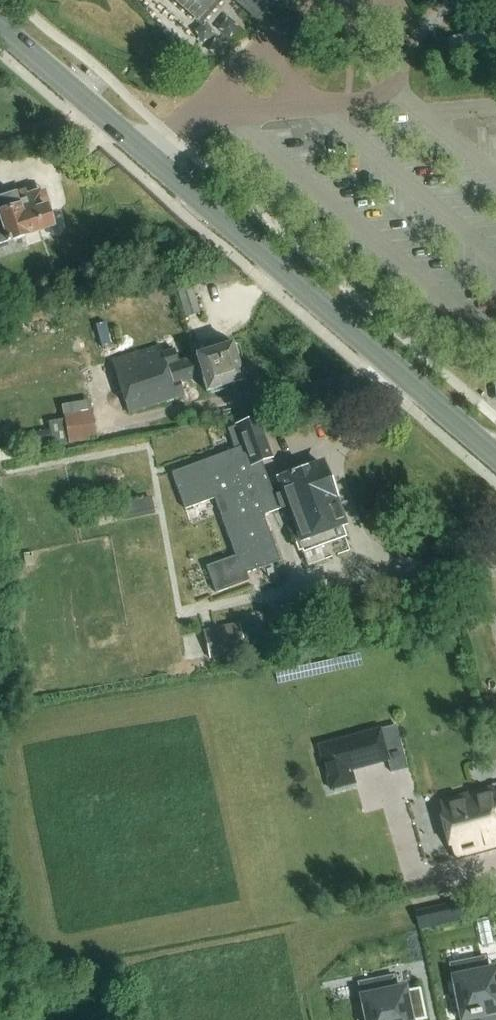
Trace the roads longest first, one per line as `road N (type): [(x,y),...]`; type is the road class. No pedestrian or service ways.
road 1 (secondary): [(495,449),(0,27)]

